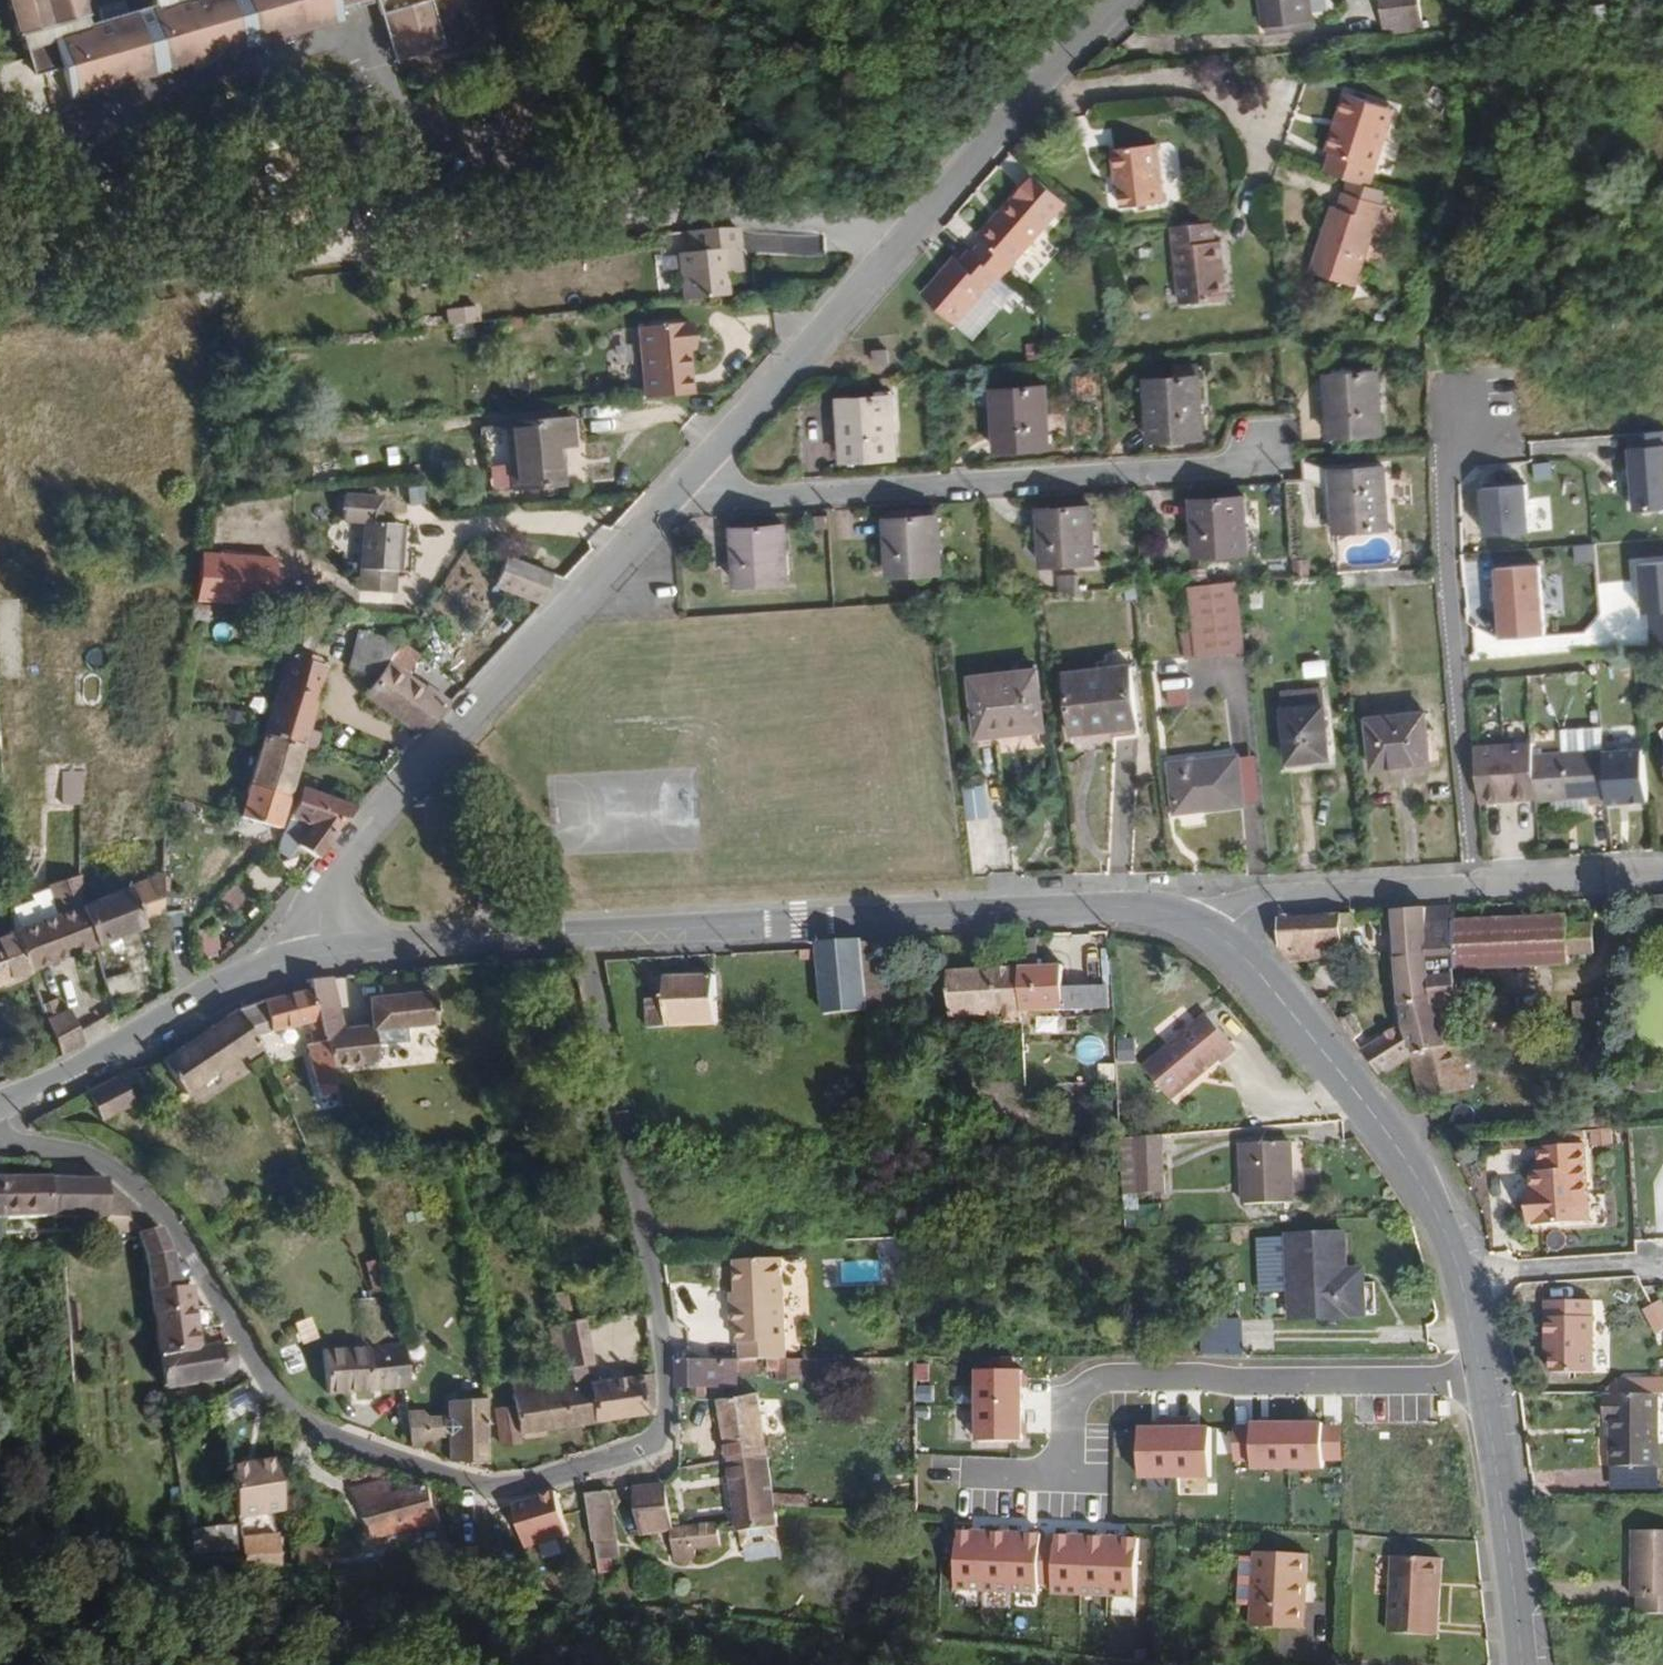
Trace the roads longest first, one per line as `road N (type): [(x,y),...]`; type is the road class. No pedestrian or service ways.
road 1 (residential): [(0,1140),(93,1160),(120,1174),(172,1222),(246,1356),(310,1419),(492,1488),(587,1469),(652,1445),(672,1407),(623,1116),(579,935)]
road 2 (tertiary): [(1123,0),(665,503)]
road 3 (secondary): [(1208,929),(1180,916),(1117,908),(579,935)]
road 4 (residential): [(1265,462),(665,503)]
road 5 (tertiary): [(665,503),(338,866),(325,891),(316,957)]
road 6 (residential): [(971,1473),(1044,1475),(1059,1466),(1075,1397),(1110,1377),(1483,1382)]
road 7 (secondary): [(1483,1382),(1460,1279),(1411,1169),(1338,1069),(1246,961),(1208,929)]
road 8 (residential): [(1464,411),(1448,533),(1473,884)]
road 9 (secondary): [(316,957),(254,975),(0,1099)]
road 10 (secondary): [(1523,1664),(1483,1382)]
road 11 (residential): [(1473,884),(1283,895),(1227,914),(1208,929)]
road 12 (secondary): [(579,935),(316,957)]
road 13 (residential): [(1662,874),(1473,884)]

